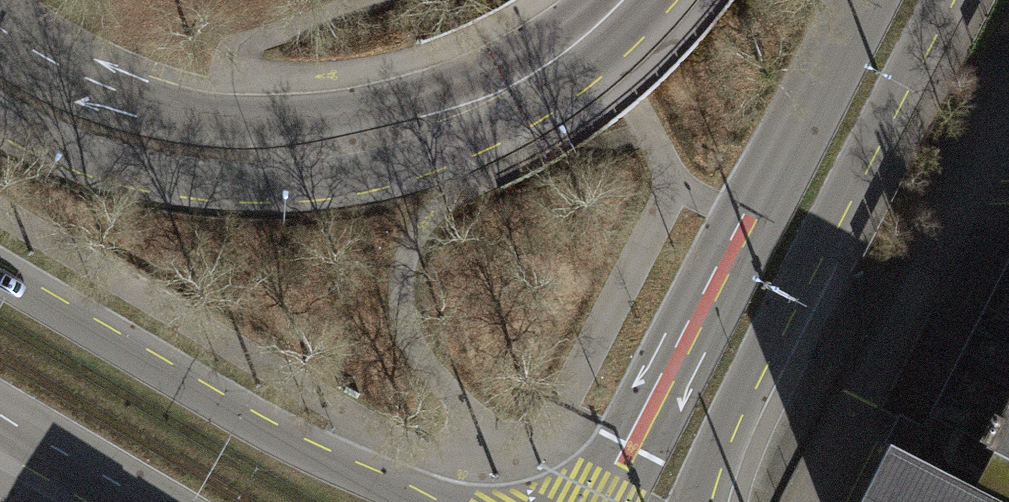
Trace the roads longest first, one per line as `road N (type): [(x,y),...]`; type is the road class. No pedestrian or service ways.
road 1 (secondary): [(623,0),(519,84),(461,111),(341,144),(250,147),(146,133),(82,115),(0,71)]
road 2 (secondary): [(867,0),(600,501)]
road 3 (secondary): [(699,501),(947,0)]
road 4 (secondary): [(414,501),(297,446),(0,275)]
road 5 (secondary): [(0,418),(139,501)]

